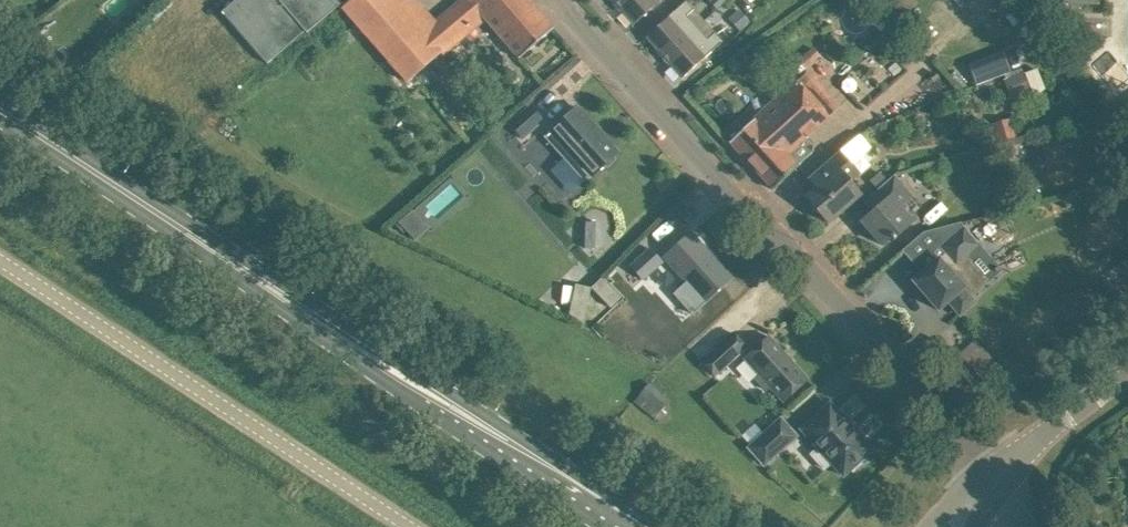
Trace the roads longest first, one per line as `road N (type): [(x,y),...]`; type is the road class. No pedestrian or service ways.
road 1 (primary): [(639,526),(0,112)]
road 2 (unclassified): [(993,477),(562,0)]
road 3 (unclassified): [(411,526),(0,259)]
road 4 (tertiary): [(993,477),(1127,373)]

